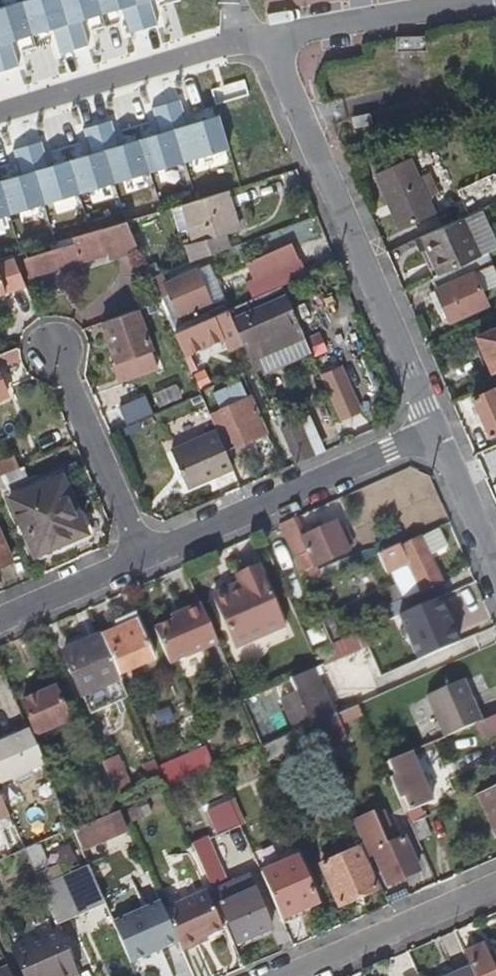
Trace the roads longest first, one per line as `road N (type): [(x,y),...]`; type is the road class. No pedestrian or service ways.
road 1 (residential): [(259,39),(285,83),(435,434)]
road 2 (residential): [(435,434),(141,557)]
road 3 (residential): [(0,112),(259,39)]
road 4 (residential): [(141,557),(57,351)]
road 5 (residential): [(478,0),(259,39)]
road 6 (residential): [(495,888),(294,975)]
road 7 (residential): [(141,557),(0,617)]
road 8 (residential): [(435,434),(495,571)]

